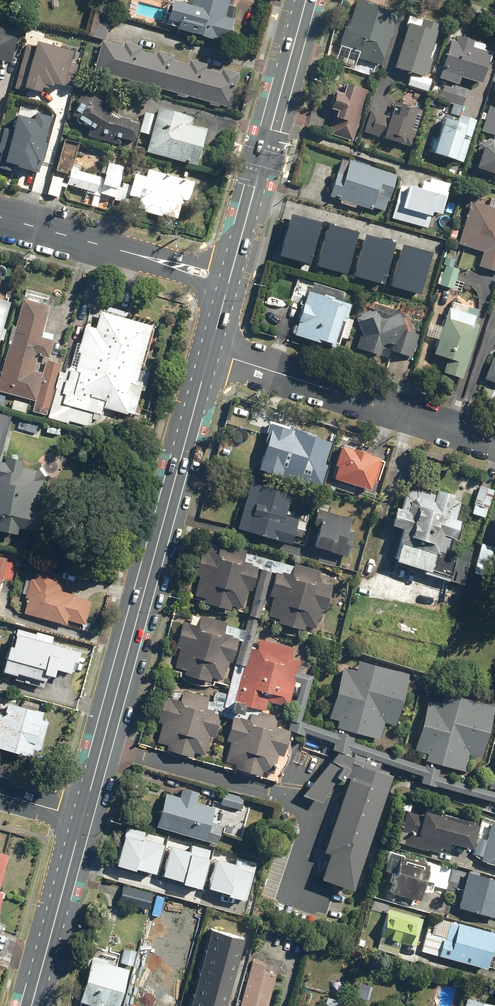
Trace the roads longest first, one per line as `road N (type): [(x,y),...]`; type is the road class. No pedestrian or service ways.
road 1 (primary): [(207,352),(83,818)]
road 2 (residential): [(207,352),(494,441)]
road 3 (primary): [(303,0),(227,279)]
road 4 (residential): [(227,279),(0,217)]
road 5 (primary): [(83,818),(32,1005)]

